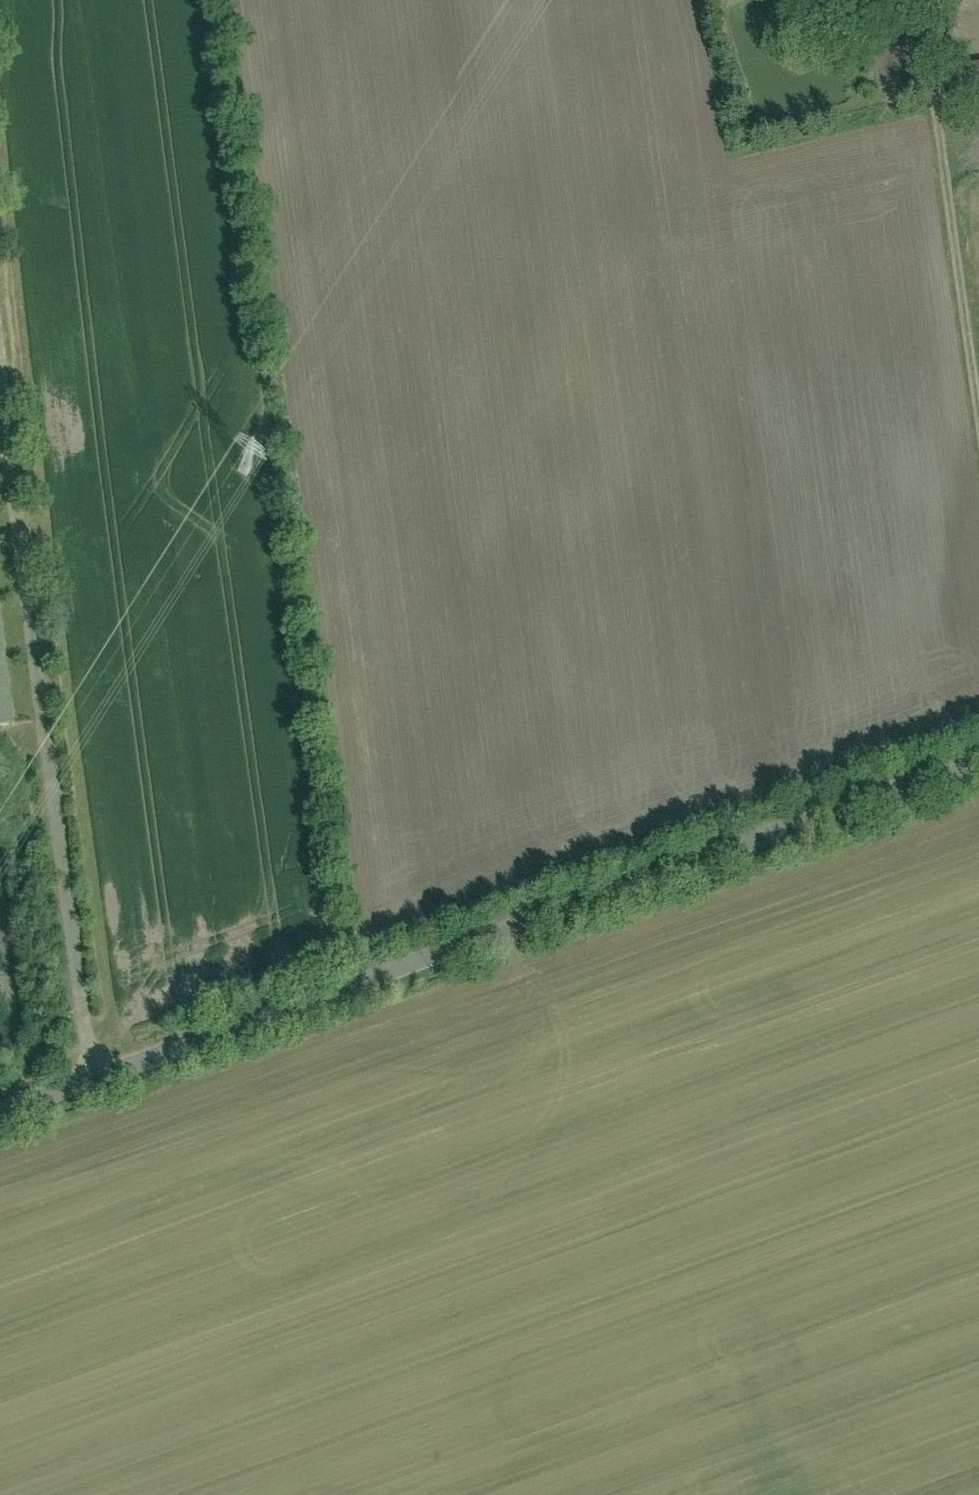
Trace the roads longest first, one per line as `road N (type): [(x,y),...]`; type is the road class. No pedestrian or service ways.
road 1 (unclassified): [(978,771),(0,1119)]

